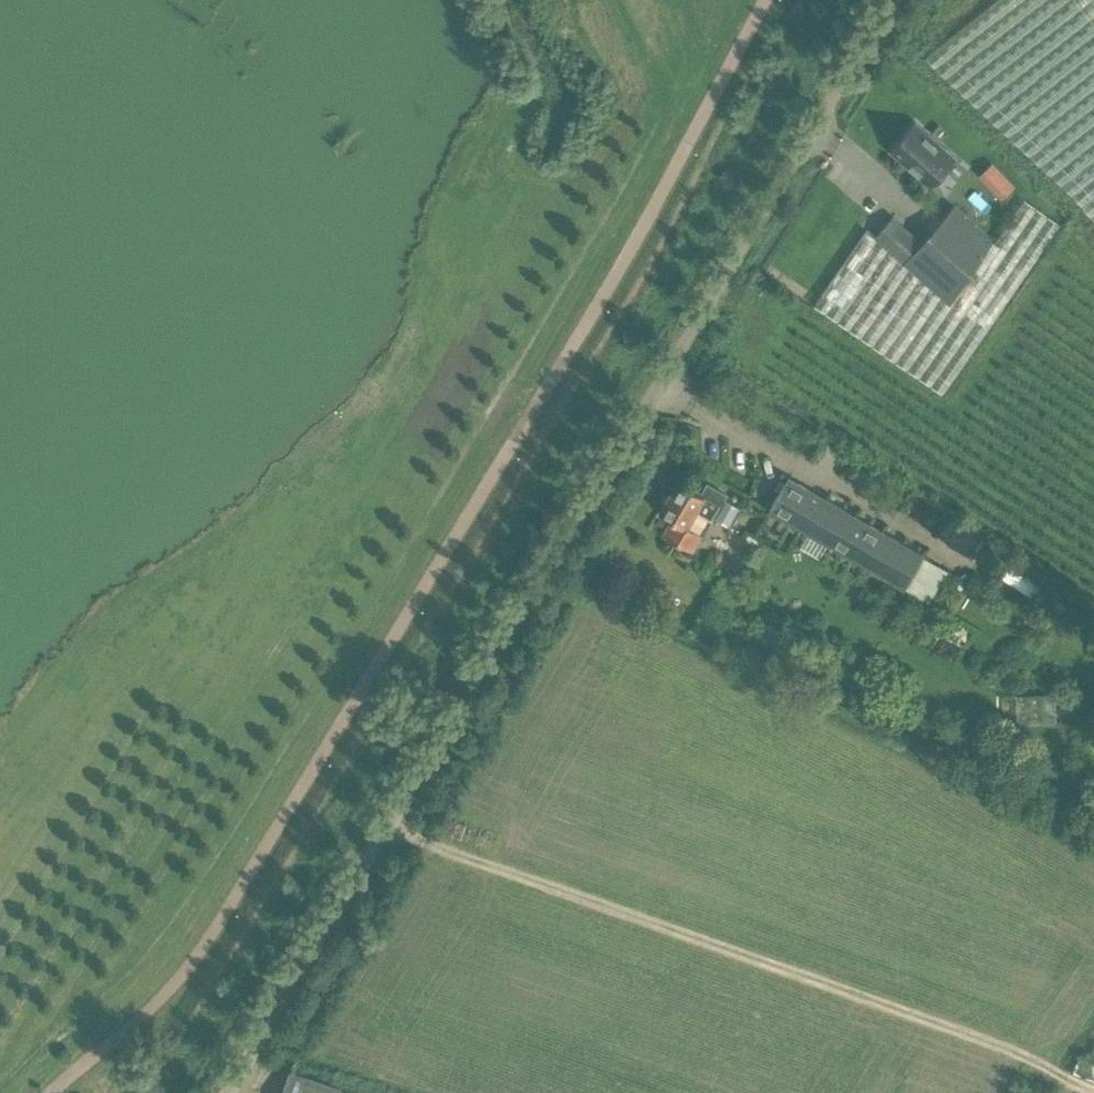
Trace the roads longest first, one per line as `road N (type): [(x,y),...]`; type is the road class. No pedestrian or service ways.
road 1 (unclassified): [(227,1092),(889,0)]
road 2 (track): [(392,820),(947,1017),(1093,1090)]

